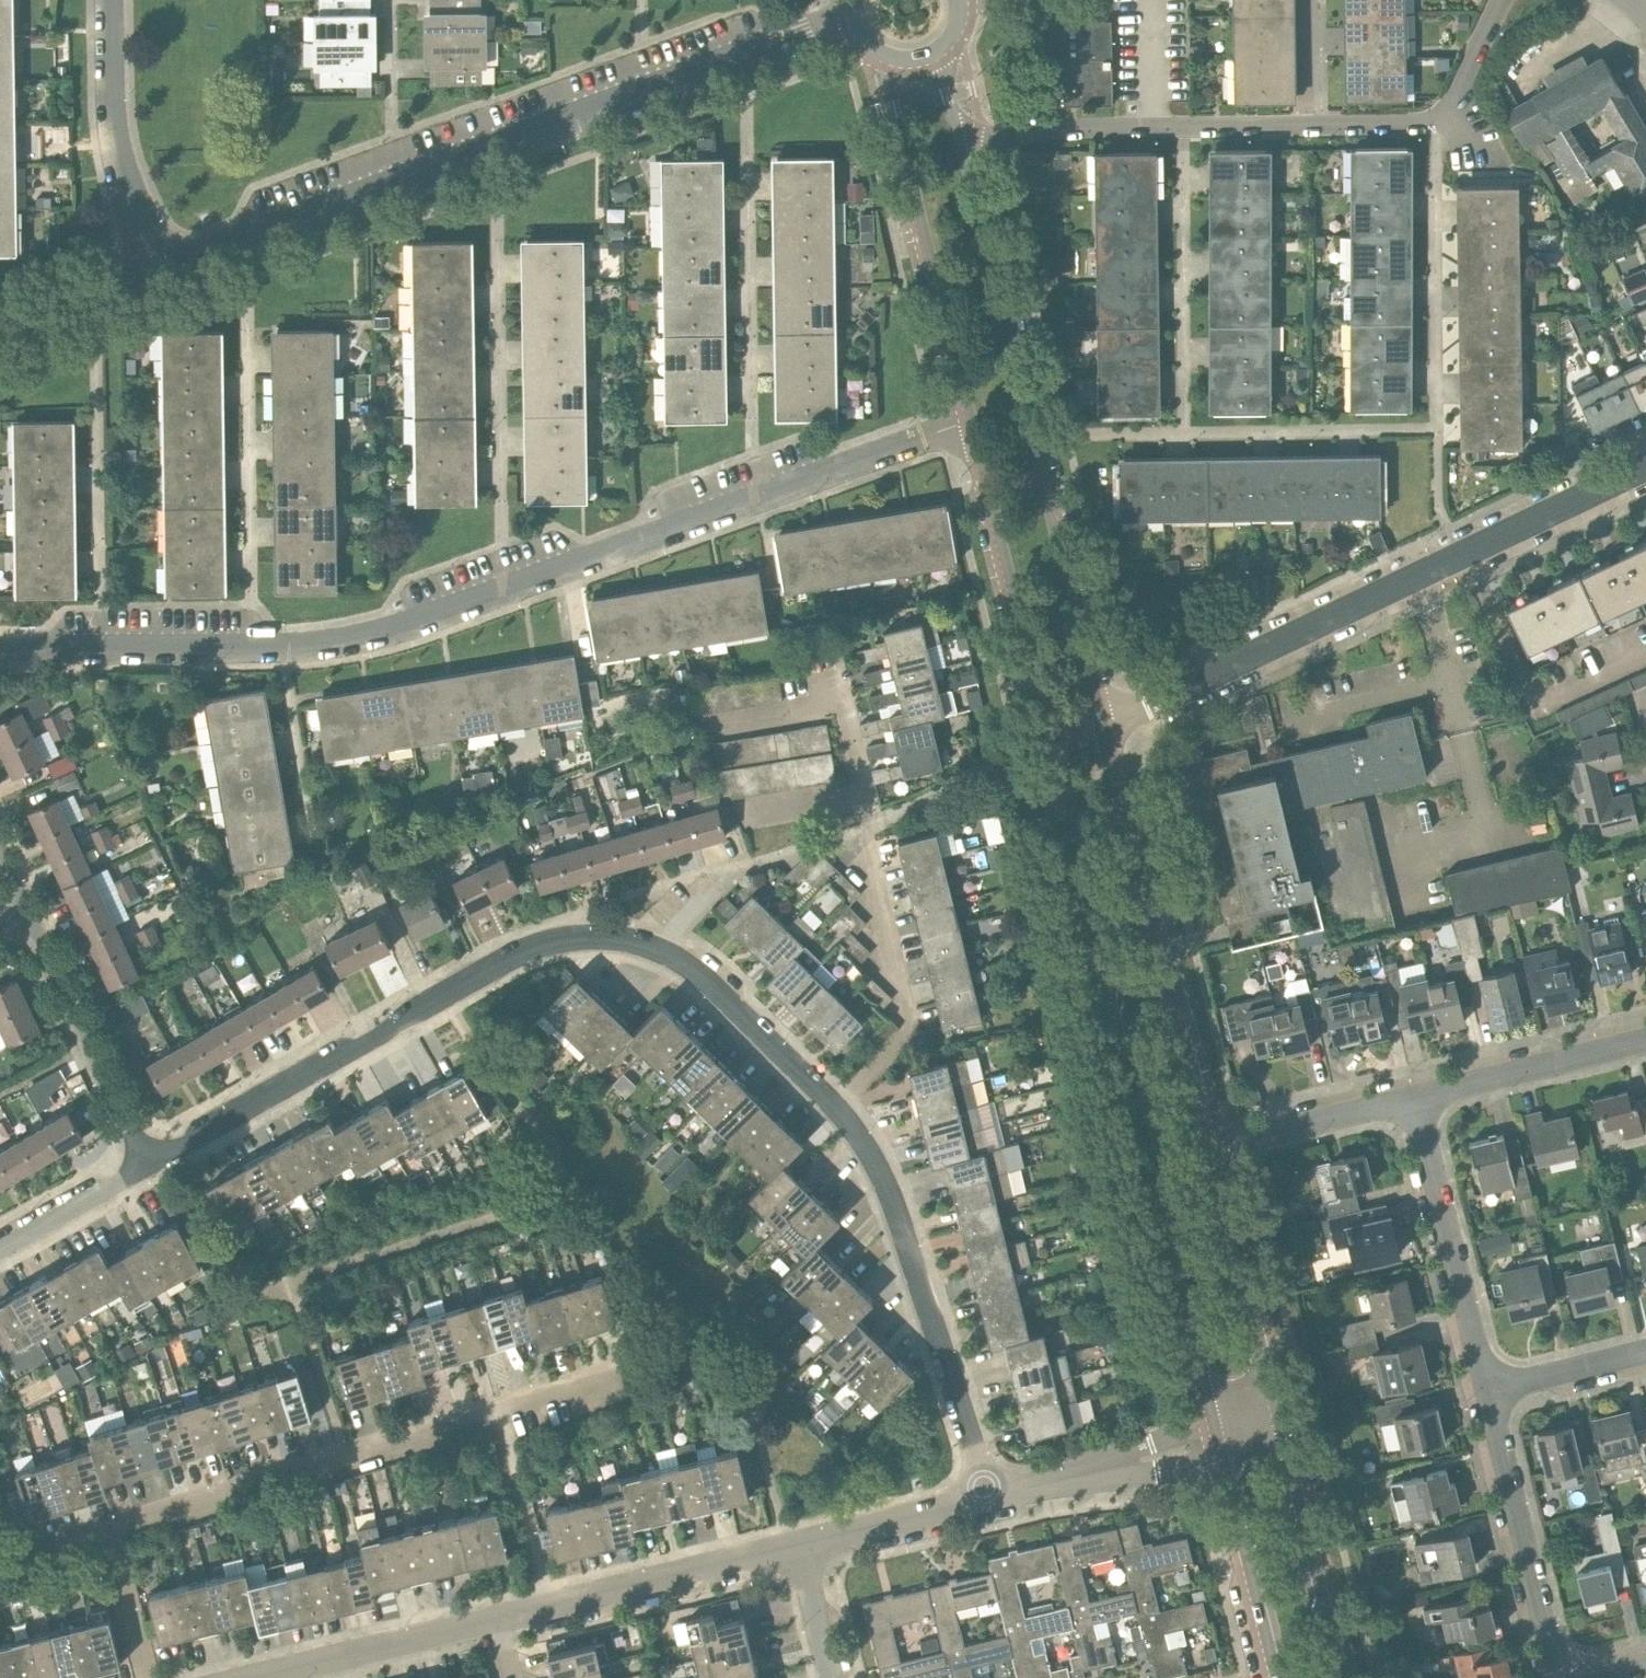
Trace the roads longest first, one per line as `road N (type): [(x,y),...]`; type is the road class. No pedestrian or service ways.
road 1 (residential): [(0,655),(285,649),(387,633),(966,425)]
road 2 (residential): [(834,1106),(698,973),(652,947),(585,936),(544,944),(150,1165)]
road 3 (residential): [(162,268),(856,19)]
road 4 (tertiary): [(1053,754),(1218,1440)]
road 5 (tertiary): [(1102,732),(960,142)]
road 6 (residential): [(1102,732),(1645,464)]
road 7 (residential): [(834,1106),(916,1030),(824,643)]
road 8 (tertiary): [(1207,1147),(1102,732)]
road 9 (residential): [(989,1495),(878,1181),(834,1106)]
road 10 (residential): [(1157,128),(1437,121),(1502,0)]
road 11 (residential): [(110,1534),(497,1414)]
road 12 (tertiary): [(881,52),(966,425)]
road 13 (residential): [(1645,1665),(1595,1674),(1557,1654),(1489,1389)]
road 14 (tertiary): [(966,425),(1053,754)]
road 15 (residential): [(1489,1389),(1414,1097)]
road 16 (tertiary): [(1277,1426),(1207,1147)]
road 17 (residential): [(150,1165),(27,910)]
road 18 (residential): [(162,268),(118,153),(112,0)]
road 19 (residential): [(546,1608),(798,1546)]
road 20 (tertiary): [(1339,1677),(1277,1426)]
road 21 (tertiary): [(1218,1440),(1277,1677)]
road 22 (residential): [(257,1677),(493,1621)]
road 23 (residential): [(1645,1039),(1414,1097)]
road 24 (residential): [(989,1495),(1218,1440)]
road 25 (residential): [(1414,1097),(1207,1147)]
road 26 (residential): [(546,1608),(497,1414)]
road 27 (residential): [(960,142),(1056,129),(1157,128)]
road 28 (residential): [(798,1546),(989,1495)]
road 29 (residential): [(0,328),(162,268)]
road 30 (residential): [(150,1165),(0,1249)]
road 31 (residential): [(1489,1389),(1645,1351)]
road 32 (residential): [(147,1677),(110,1534)]
road 33 (residential): [(497,1414),(629,1362)]
road 34 (residential): [(832,1677),(798,1546)]
road 35 (residential): [(1157,128),(1155,0)]

